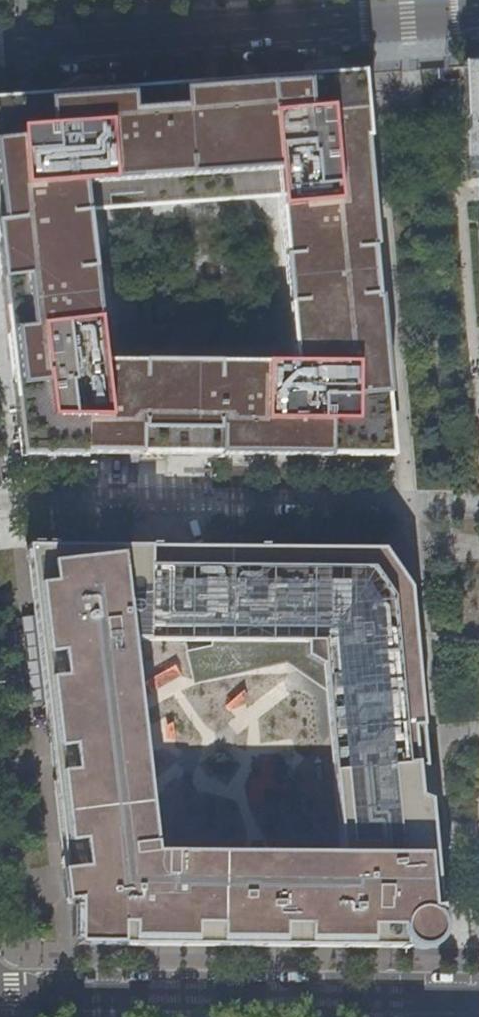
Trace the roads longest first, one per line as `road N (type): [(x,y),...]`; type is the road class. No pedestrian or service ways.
road 1 (residential): [(478,12),(0,48)]
road 2 (unclassified): [(478,992),(0,988)]

